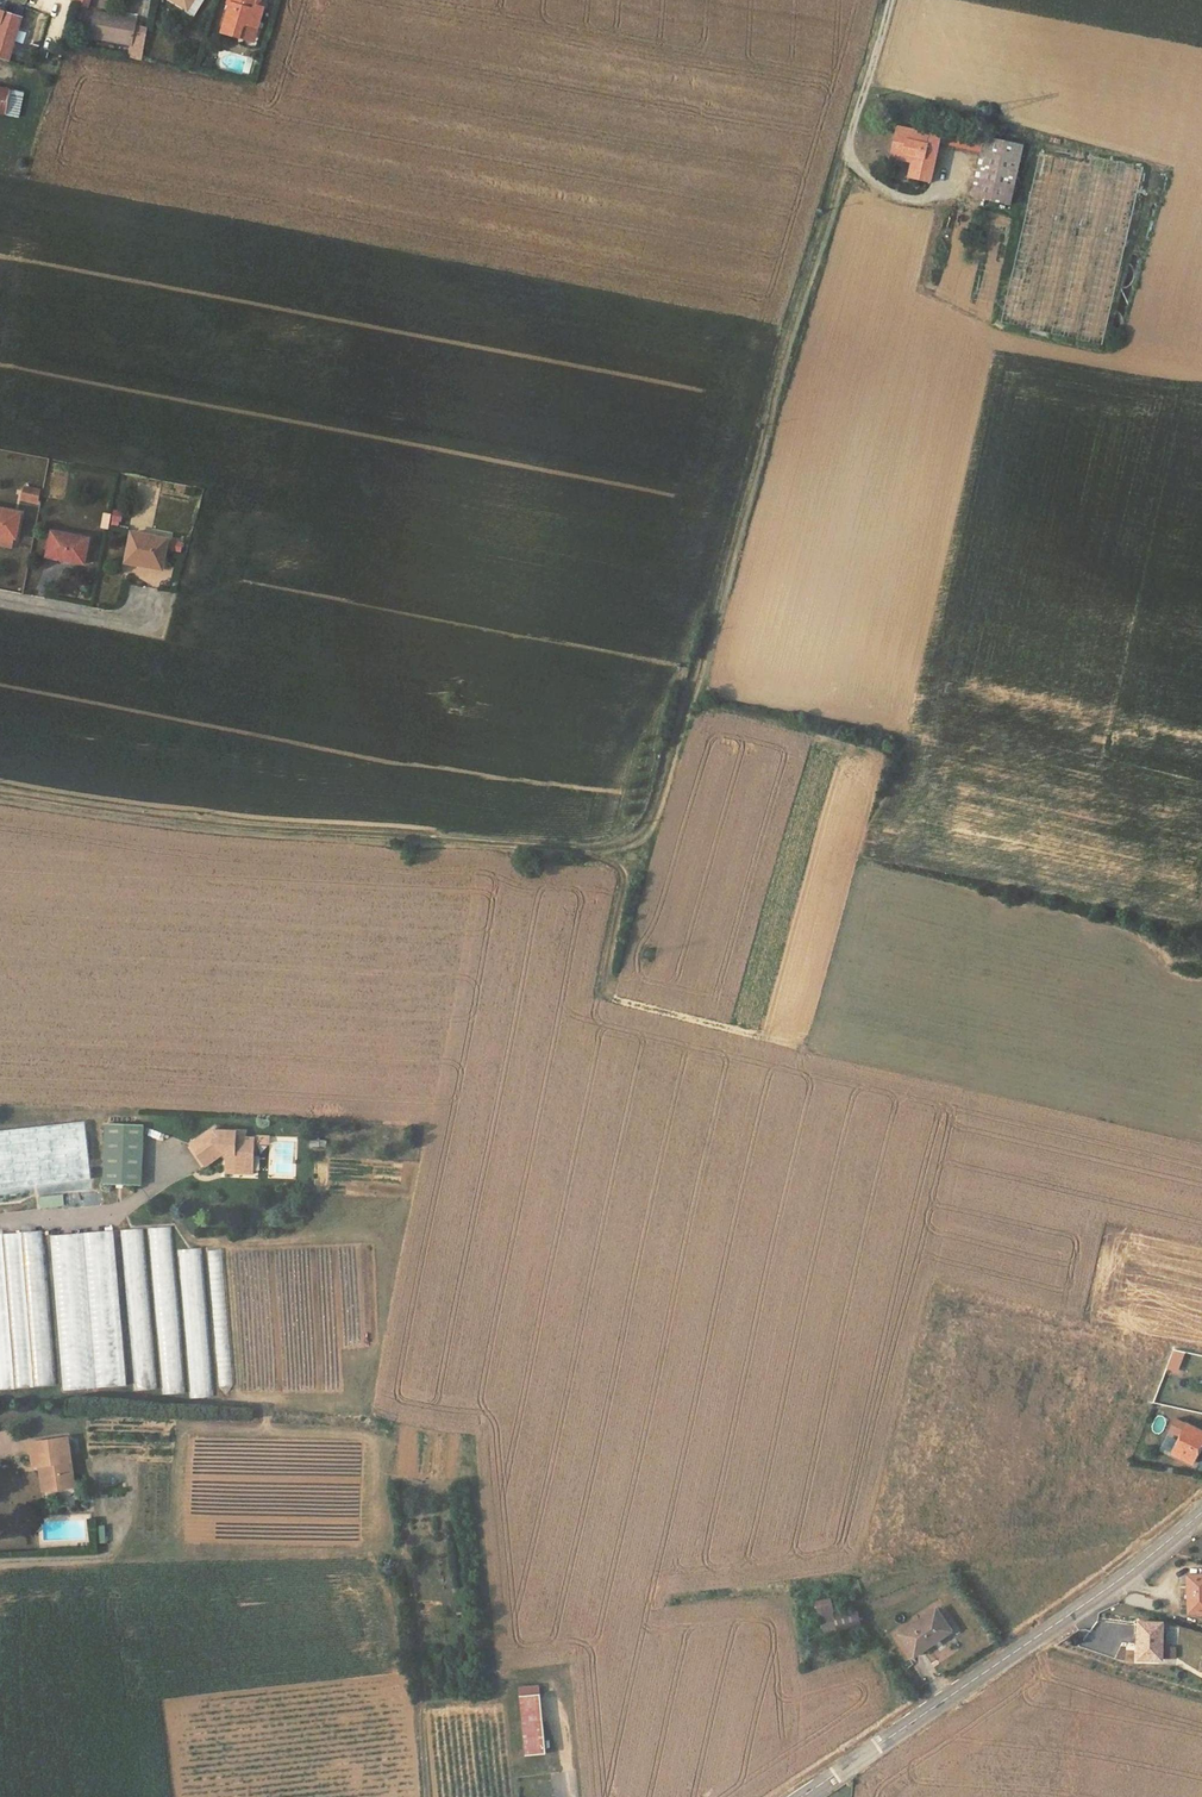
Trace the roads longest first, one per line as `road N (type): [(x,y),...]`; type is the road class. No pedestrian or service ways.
road 1 (track): [(888,0),(726,587),(645,835),(598,851),(258,829),(0,794)]
road 2 (tertiary): [(1201,1508),(794,1796)]
road 3 (unclassified): [(0,1223),(114,1212),(139,1198)]

